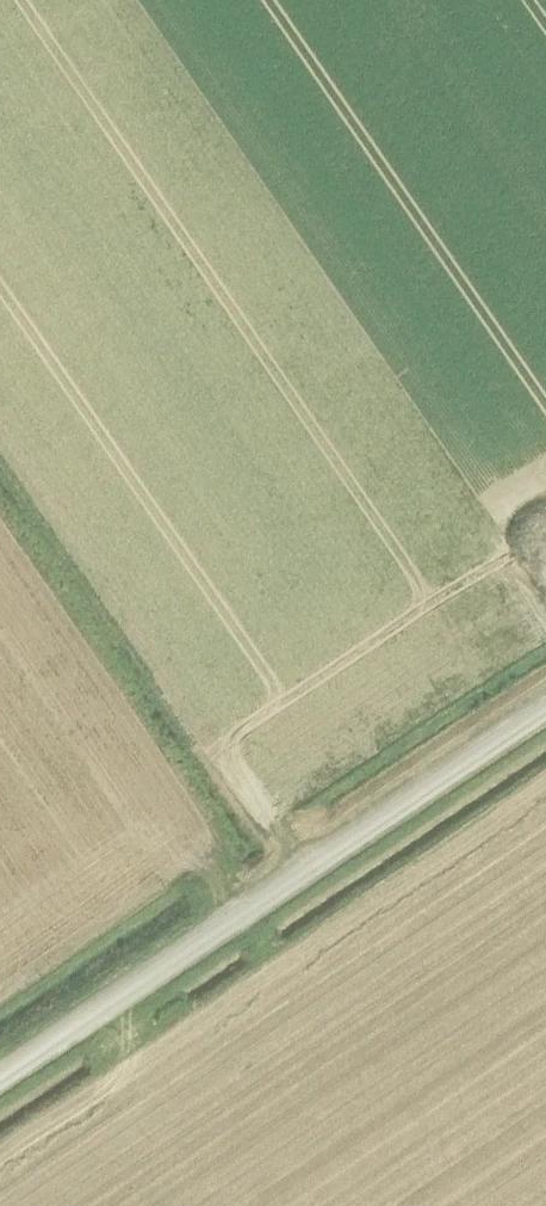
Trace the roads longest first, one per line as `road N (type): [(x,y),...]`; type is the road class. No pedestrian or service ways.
road 1 (unclassified): [(0,1077),(545,707)]

